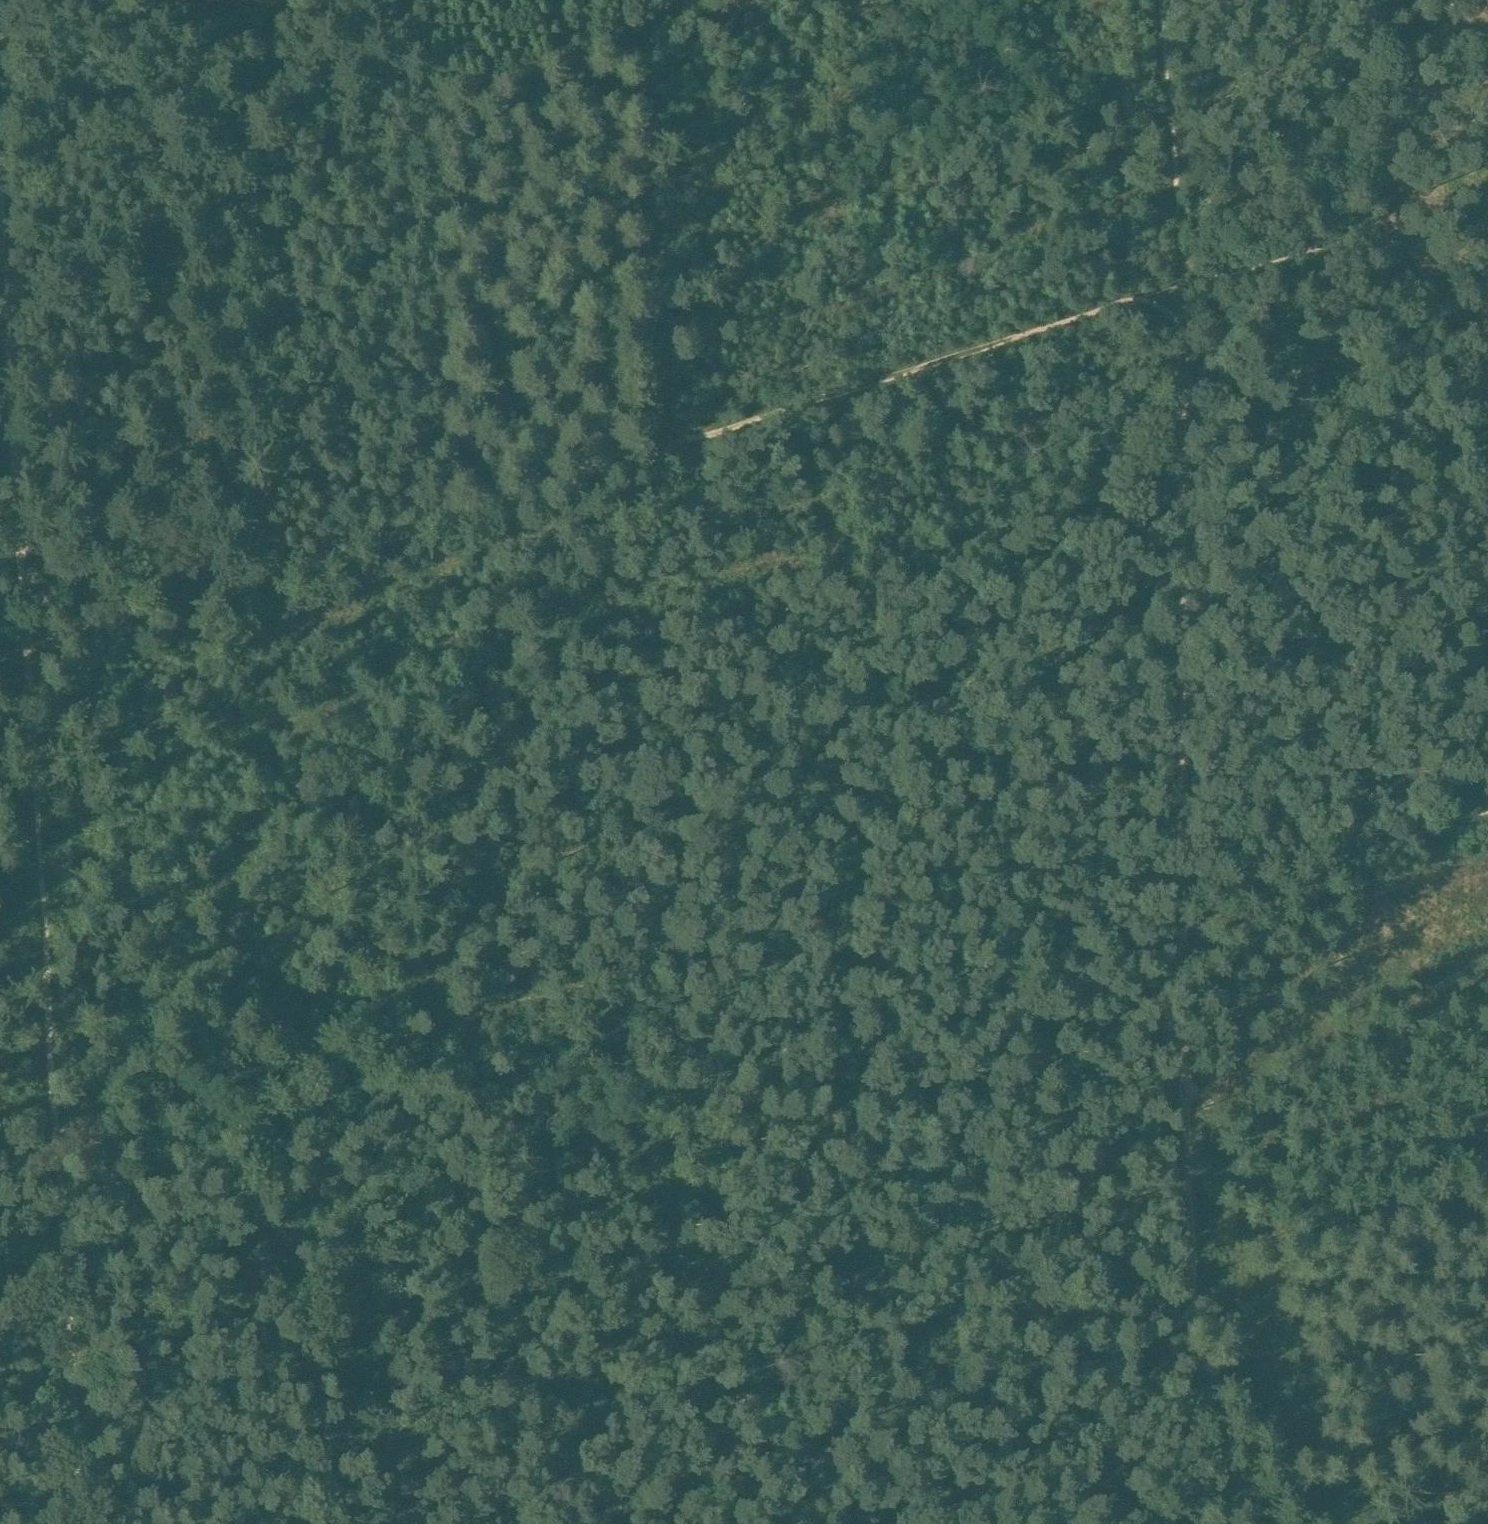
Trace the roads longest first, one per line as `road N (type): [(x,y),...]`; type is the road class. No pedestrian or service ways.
road 1 (track): [(0,1125),(666,939),(1185,781)]
road 2 (track): [(1203,1523),(1182,428),(1179,377),(1160,339),(1133,316)]
road 3 (track): [(79,1523),(55,1114),(55,870),(26,625)]
road 4 (track): [(26,625),(0,118)]
road 5 (track): [(1133,316),(656,440)]
road 6 (track): [(1203,1519),(1487,1451)]
road 7 (track): [(1406,207),(1401,105),(1466,0)]
road 8 (track): [(1487,322),(1452,289),(1406,207)]

